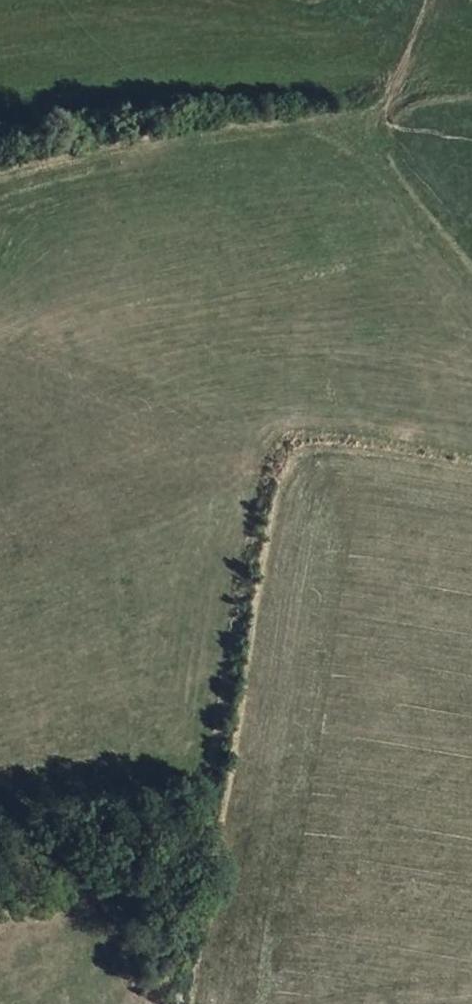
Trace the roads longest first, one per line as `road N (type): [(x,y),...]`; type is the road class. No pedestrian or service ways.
road 1 (track): [(437,0),(378,111),(267,121),(0,176)]

